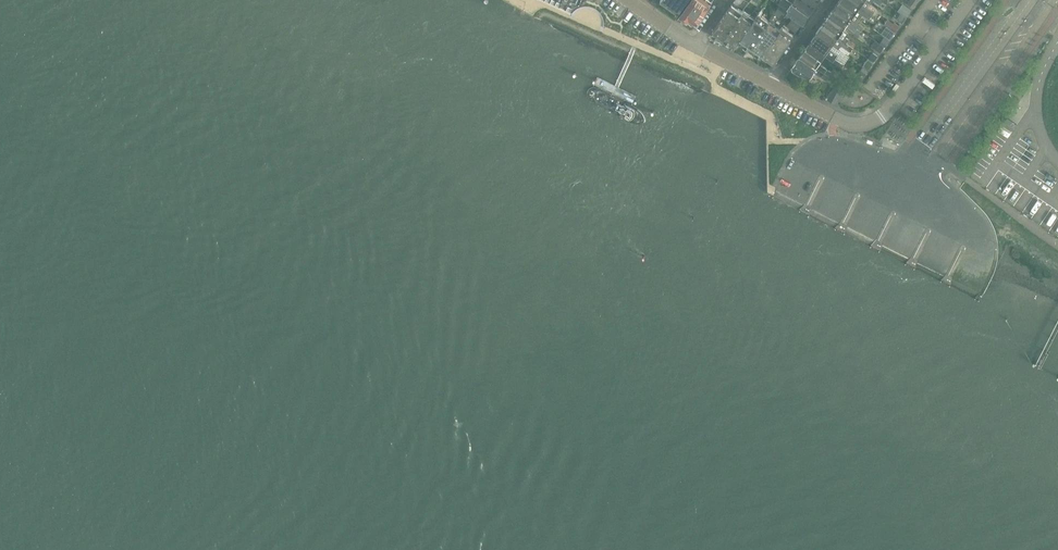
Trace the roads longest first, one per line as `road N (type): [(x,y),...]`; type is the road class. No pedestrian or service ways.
road 1 (residential): [(771,83),(852,126),(872,124),(969,0)]
road 2 (secondary): [(940,155),(1055,0)]
road 3 (secondary): [(1032,0),(924,144)]

